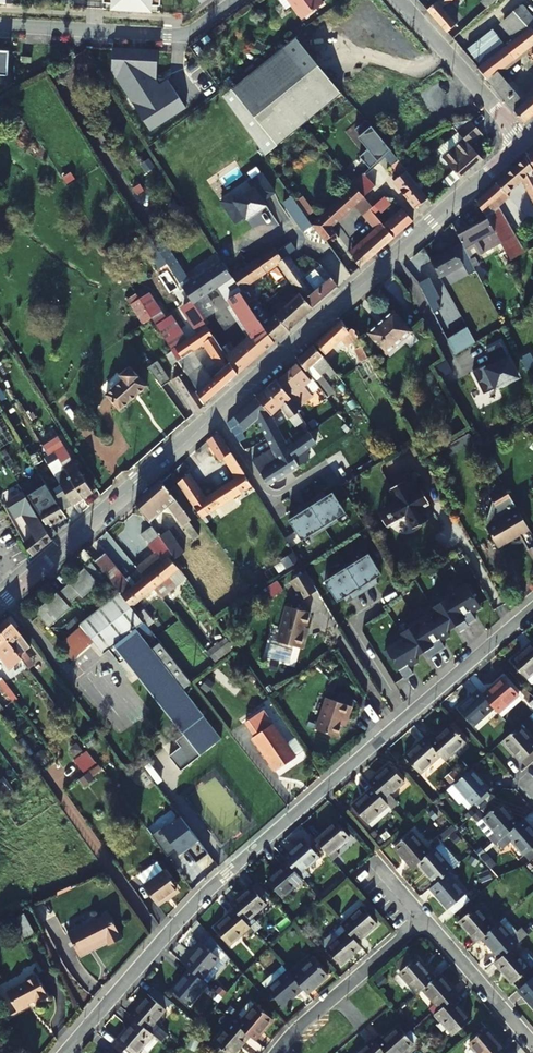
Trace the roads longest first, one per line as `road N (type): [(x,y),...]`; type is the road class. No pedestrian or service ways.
road 1 (tertiary): [(0,603),(525,141)]
road 2 (residential): [(65,1052),(209,890),(532,610)]
road 3 (residential): [(0,28),(165,36),(201,25),(234,0)]
road 4 (residential): [(525,141),(401,0)]
road 5 (residential): [(532,1045),(423,918)]

